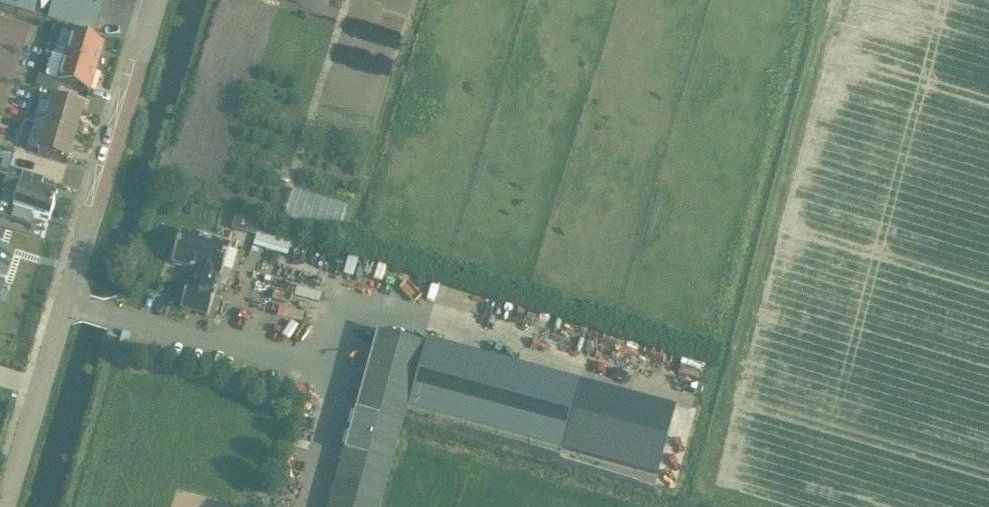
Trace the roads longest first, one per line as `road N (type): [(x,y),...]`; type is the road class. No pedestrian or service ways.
road 1 (unclassified): [(41,389),(159,0)]
road 2 (unclassified): [(5,506),(41,389)]

